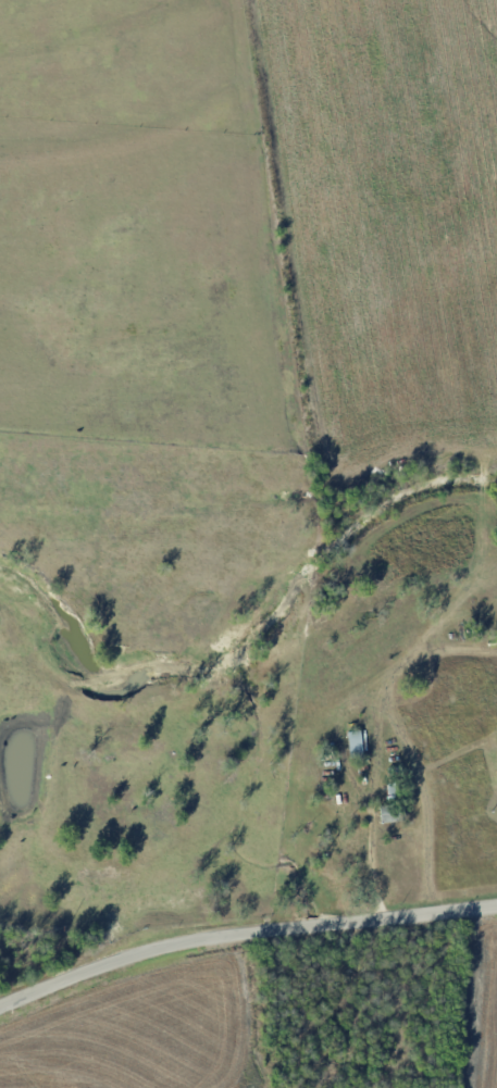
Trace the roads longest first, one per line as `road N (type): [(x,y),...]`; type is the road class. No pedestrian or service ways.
road 1 (residential): [(0,1008),(187,941),(496,906)]

